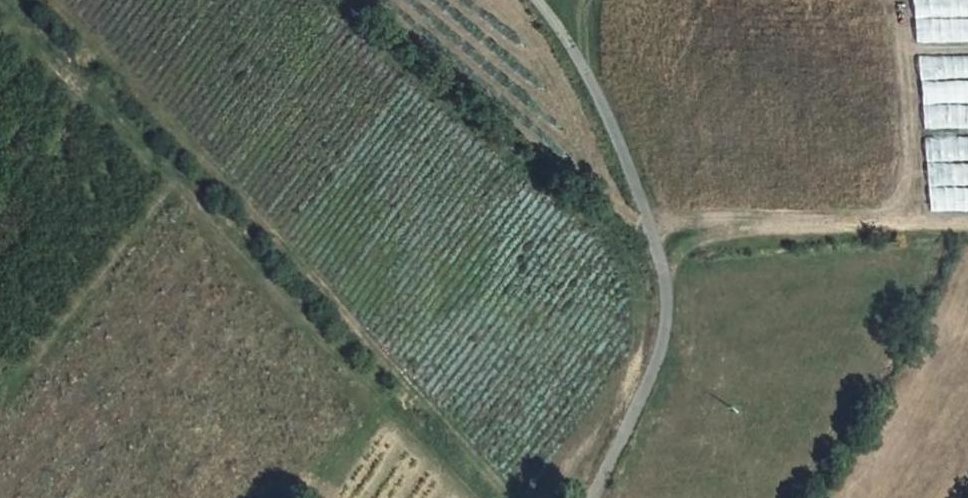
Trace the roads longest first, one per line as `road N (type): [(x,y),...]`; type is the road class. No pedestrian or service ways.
road 1 (track): [(538,0),(602,92),(662,257),(669,318),(597,497)]

